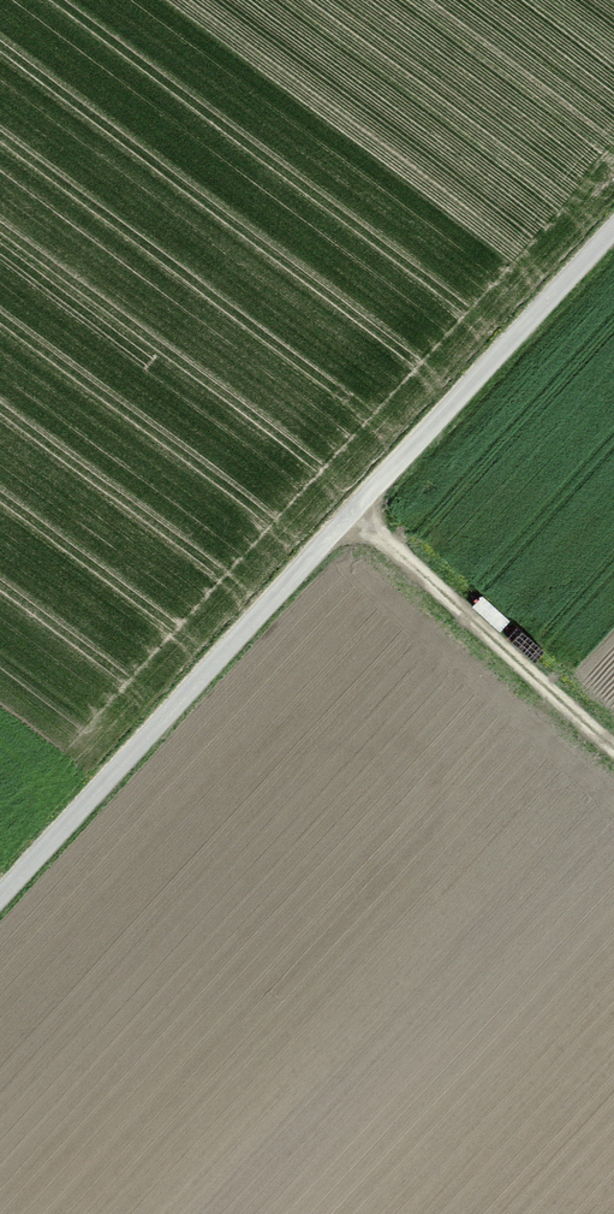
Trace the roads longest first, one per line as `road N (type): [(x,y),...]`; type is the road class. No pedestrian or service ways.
road 1 (unclassified): [(0,898),(613,226)]
road 2 (track): [(613,750),(350,514)]

